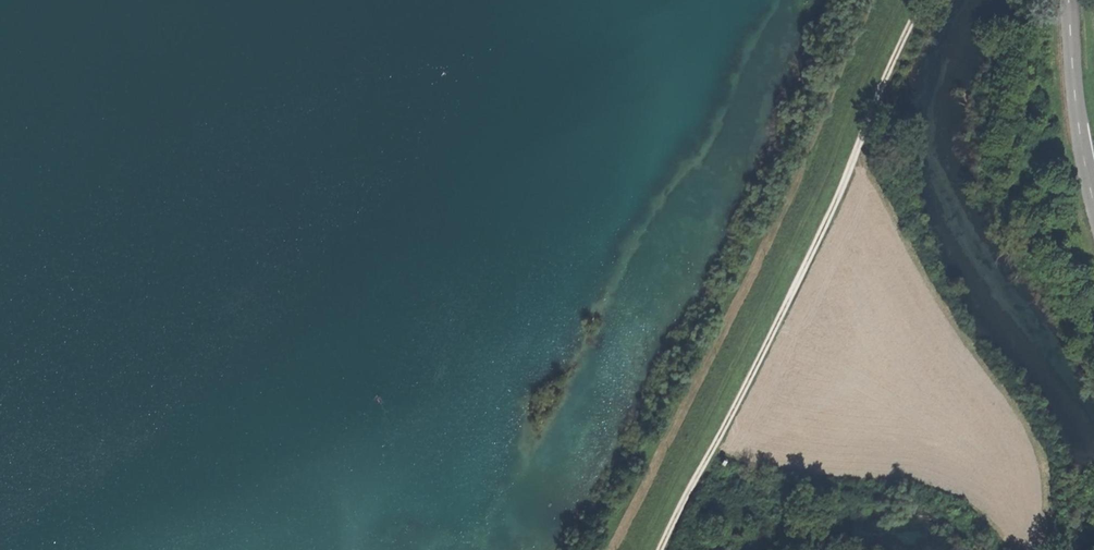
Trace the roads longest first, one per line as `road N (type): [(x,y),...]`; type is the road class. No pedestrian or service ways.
road 1 (track): [(649,549),(796,284),(921,0)]
road 2 (track): [(632,549),(814,197),(901,0)]
road 3 (track): [(865,0),(759,250),(610,549)]
road 4 (unclassified): [(1070,0),(1077,114),(1093,202)]

